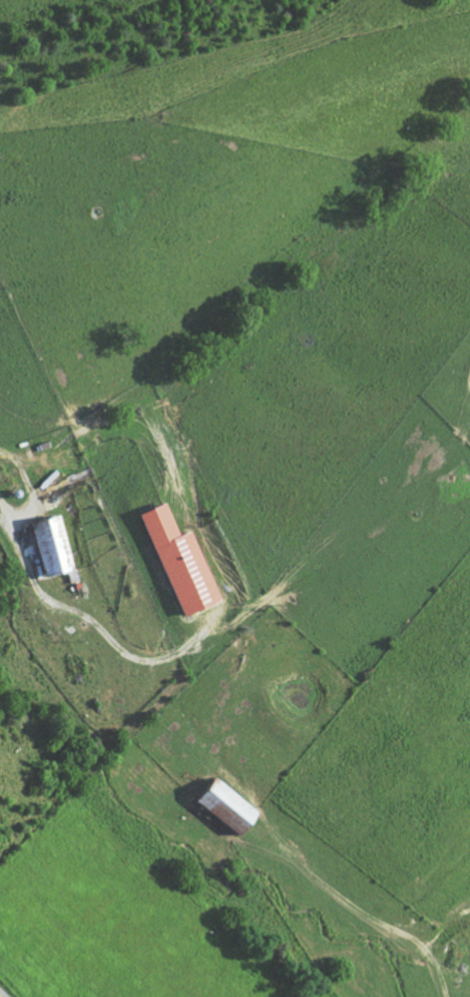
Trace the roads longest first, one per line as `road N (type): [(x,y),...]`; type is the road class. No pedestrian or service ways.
road 1 (residential): [(0,510),(54,596),(105,616),(190,710),(209,744)]

